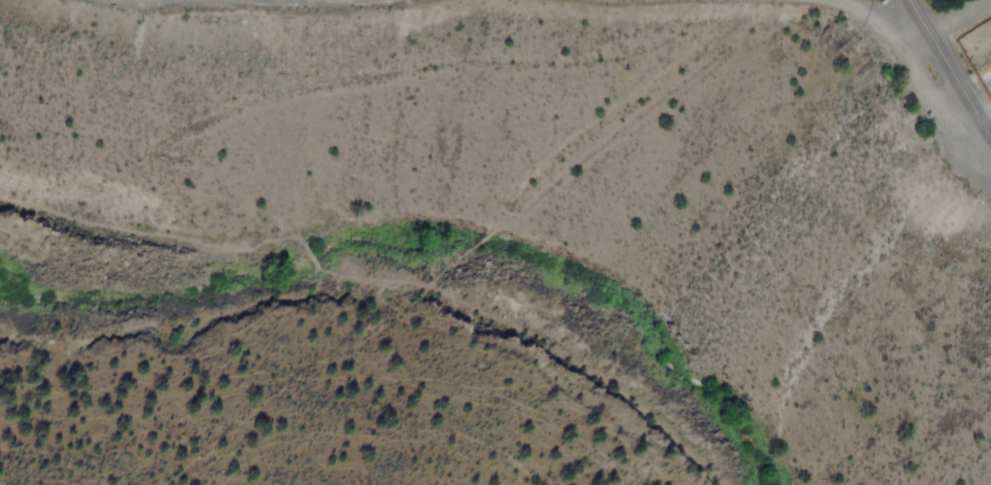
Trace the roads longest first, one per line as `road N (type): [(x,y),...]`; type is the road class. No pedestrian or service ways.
road 1 (track): [(722,484),(640,405),(556,347),(450,295),(315,268)]

